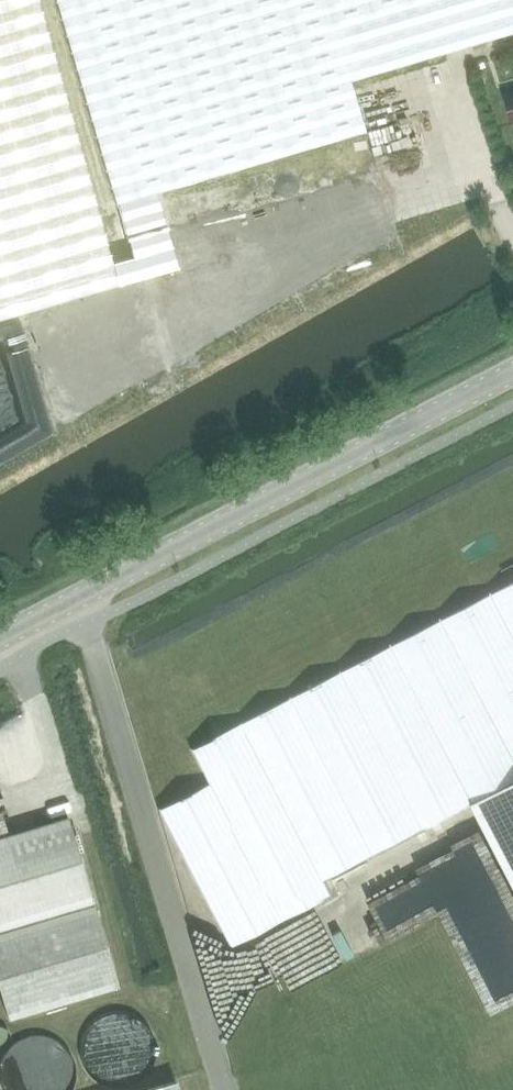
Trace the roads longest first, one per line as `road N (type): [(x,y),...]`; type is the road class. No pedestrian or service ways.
road 1 (tertiary): [(0,638),(512,375)]

